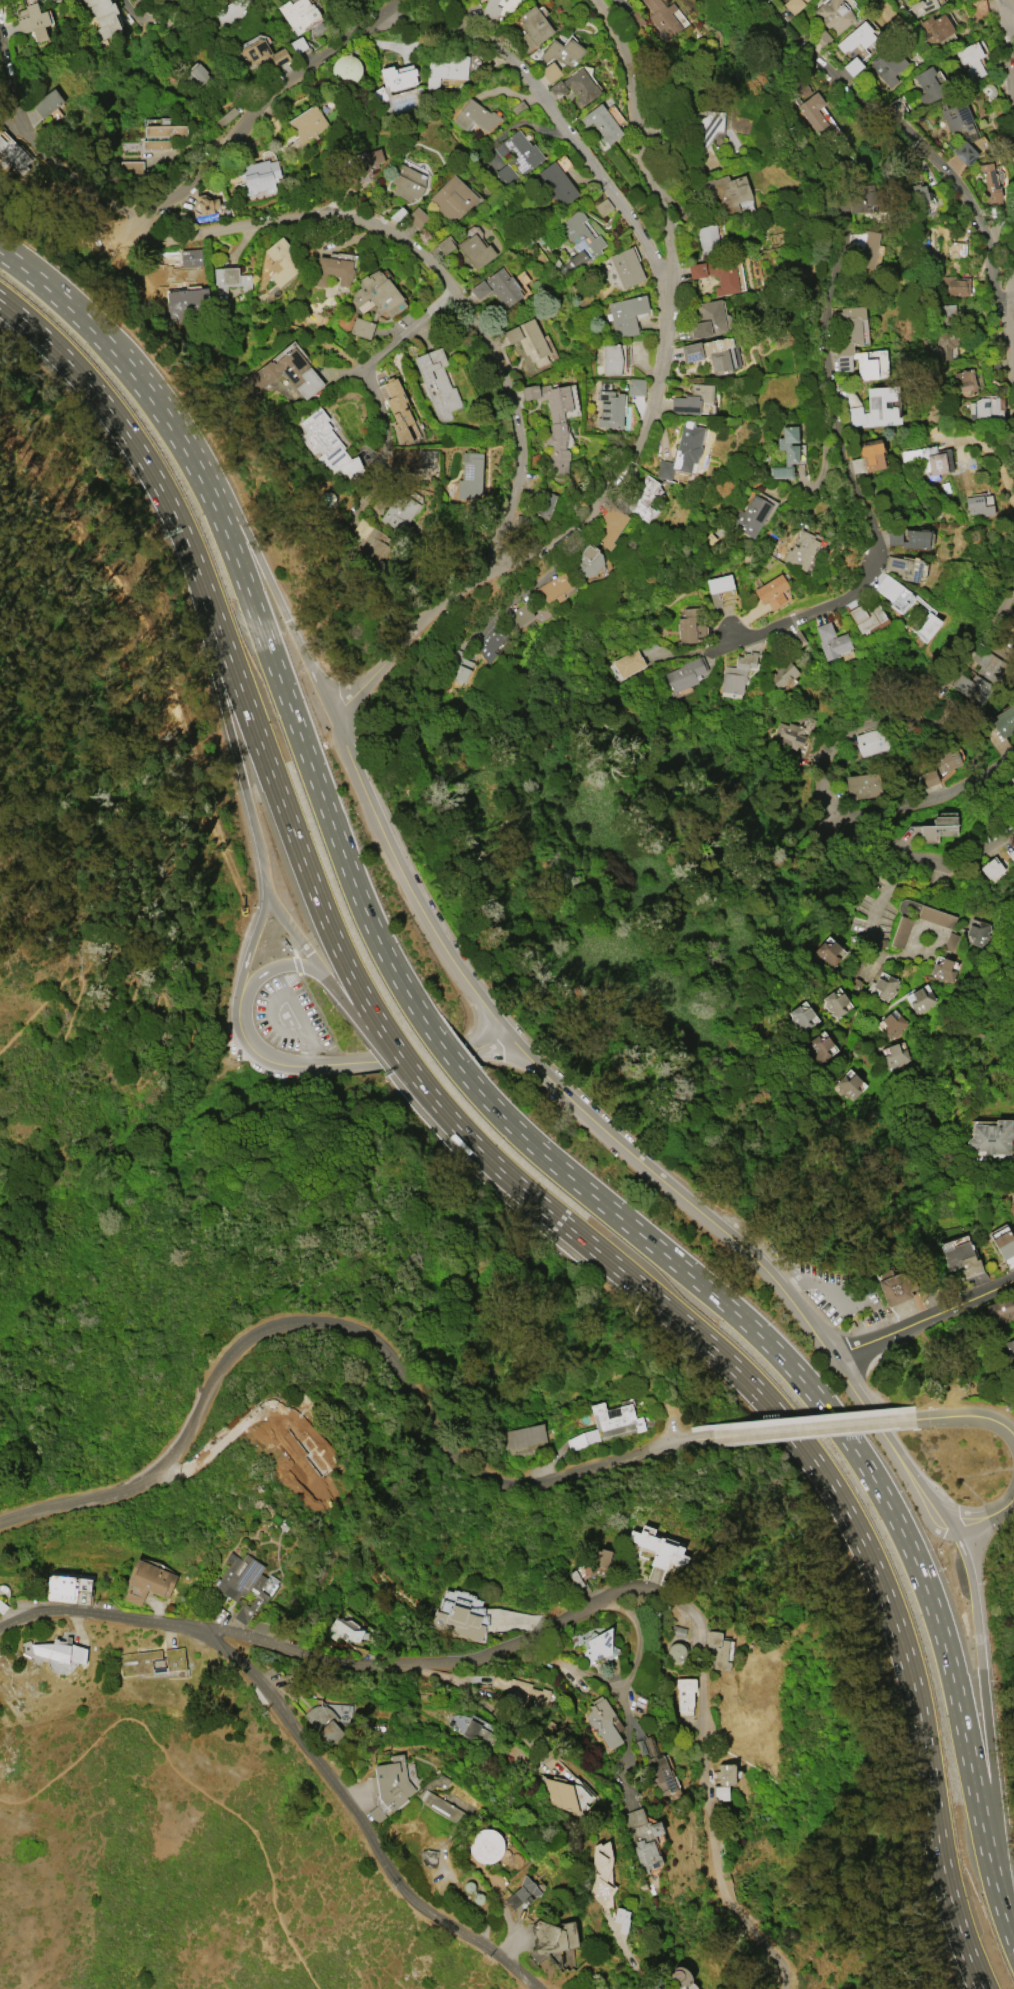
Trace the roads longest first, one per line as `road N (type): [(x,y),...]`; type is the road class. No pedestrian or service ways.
road 1 (motorway): [(995,1886),(944,1646),(887,1504),(780,1356),(522,1136),(423,1018),(364,910),(225,533),(131,375)]
road 2 (residential): [(0,1627),(38,1611),(76,1610),(221,1629),(329,1660),(414,1663),(478,1656),(619,1589),(669,1596),(695,1620),(727,1888),(791,1974),(789,1988)]
road 3 (motorway): [(417,1078),(500,1169),(736,1368),(815,1461),(861,1541),(896,1627),(950,1898),(983,1988)]
road 4 (residential): [(595,0),(622,49),(631,116),(669,219),(657,397),(632,463),(586,512),(482,578),(334,712)]
road 5 (residential): [(0,1520),(149,1476),(176,1449),(237,1345),(295,1322),(345,1326),(374,1340),(446,1446),(487,1478),(534,1483),(639,1452)]
road 6 (residential): [(732,0),(828,228),(822,342),(833,412),(878,548),(871,587),(748,639),(727,639)]
road 7 (residential): [(125,219),(166,235),(306,213),(349,217),(427,258),(512,376),(525,442),(512,514),(482,578)]
road 8 (tertiary): [(707,1220),(565,1096),(484,1008),(398,870),(334,712)]
road 9 (motorway): [(197,570),(337,946),(417,1078)]
road 10 (residential): [(177,1624),(213,1640),(253,1674),(392,1874),(537,1988)]
road 11 (residential): [(1006,311),(976,210),(874,74),(744,0)]
road 12 (residential): [(381,14),(495,42),(622,210),(664,294)]
road 13 (motorway): [(995,1886),(993,1782),(972,1588),(960,1546),(931,1498)]
road 14 (motorway): [(334,712),(228,499),(131,375)]
road 15 (residential): [(399,0),(253,107),(196,179),(125,219)]
road 16 (motorway): [(0,300),(108,409),(159,486),(197,570)]
road 17 (motorway): [(197,570),(264,881)]
road 18 (residential): [(818,787),(852,727),(930,688),(979,635),(1013,572)]
road 19 (residential): [(1013,834),(951,867),(872,852),(830,816),(818,787)]
road 20 (residential): [(691,1439),(914,1418)]
road 21 (residential): [(125,219),(25,136),(0,55)]
road 22 (residential): [(1013,752),(913,799),(818,787)]
road 23 (tertiary): [(1013,1275),(833,1361)]
road 24 (tertiary): [(889,1443),(783,1293)]
road 25 (residential): [(455,289),(367,361),(384,421)]
road 26 (motorway): [(117,358),(0,252)]
road 27 (motorway): [(240,1019),(251,983),(283,964),(310,968),(346,1006)]
road 28 (motorway): [(264,881),(238,987),(240,1019)]
road 29 (residential): [(1013,372),(1006,311),(1013,246)]

